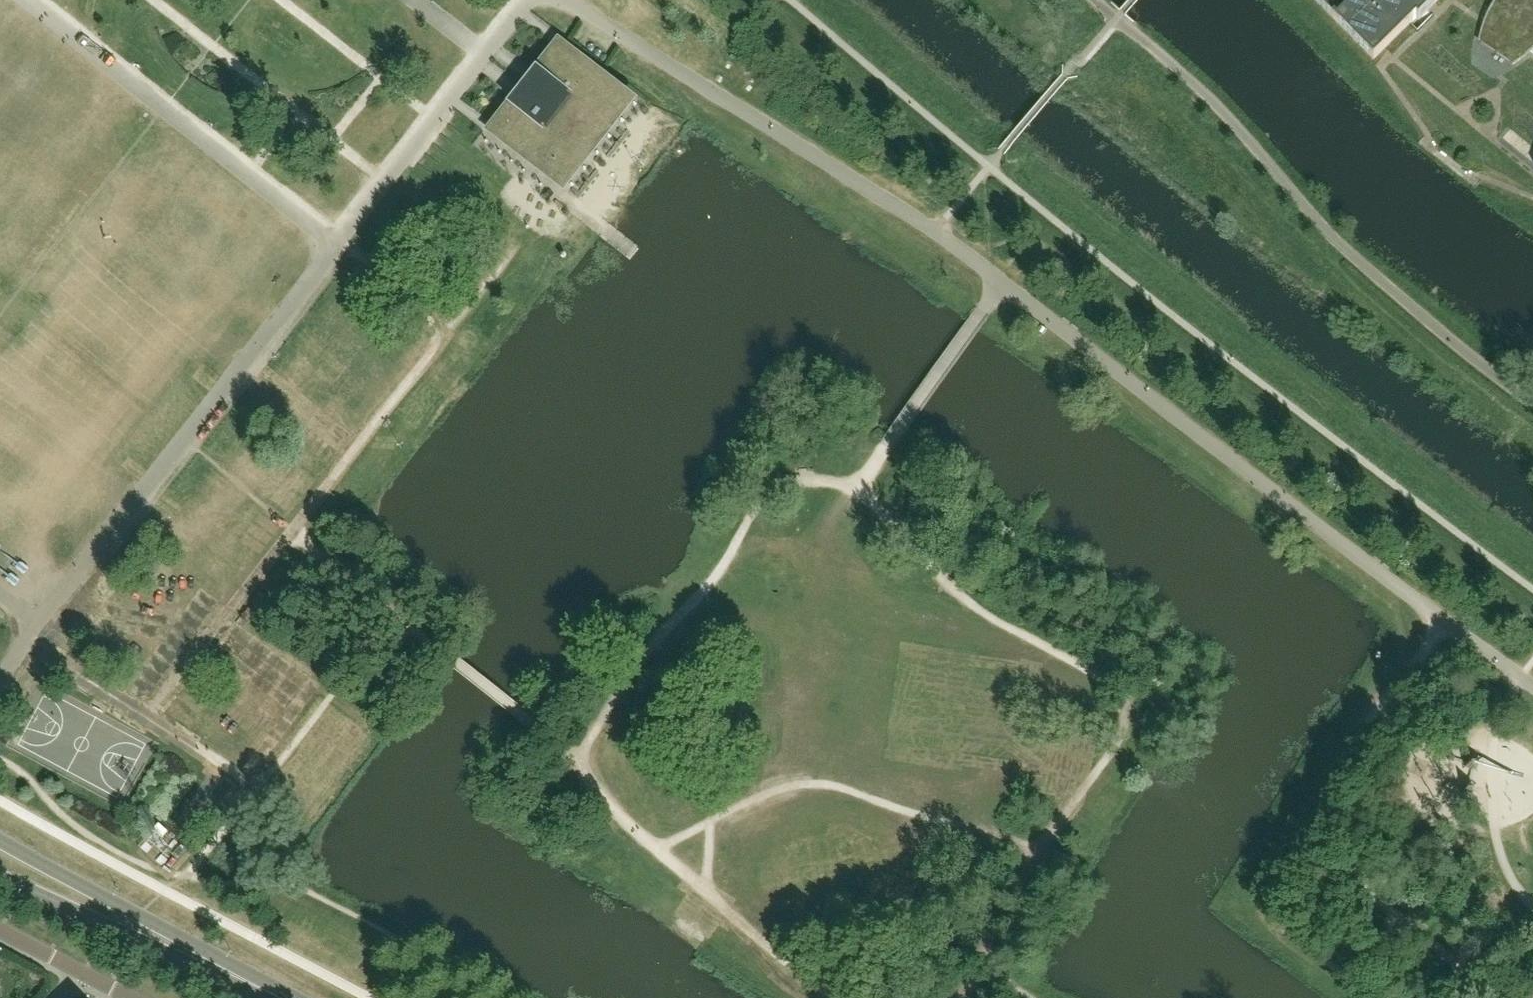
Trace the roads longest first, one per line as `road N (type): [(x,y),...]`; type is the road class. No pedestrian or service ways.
road 1 (secondary): [(287,997),(0,840)]
road 2 (secondary): [(0,879),(274,997)]

